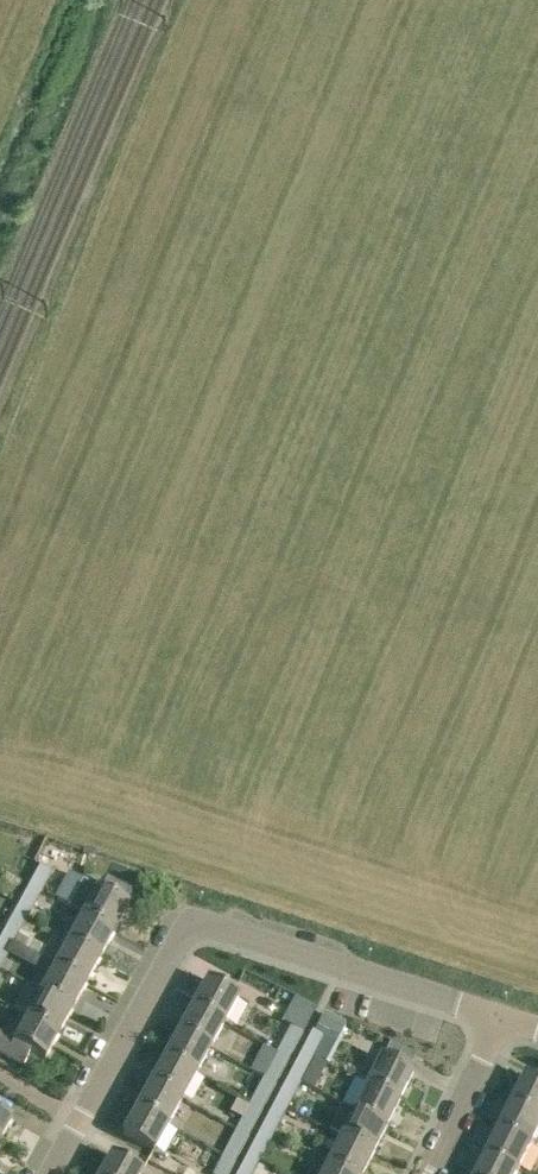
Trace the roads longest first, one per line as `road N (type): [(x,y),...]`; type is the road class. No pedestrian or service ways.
road 1 (residential): [(53,1173),(191,917),(503,1014)]
road 2 (track): [(0,509),(537,623)]
road 3 (residential): [(431,1173),(503,1014)]

